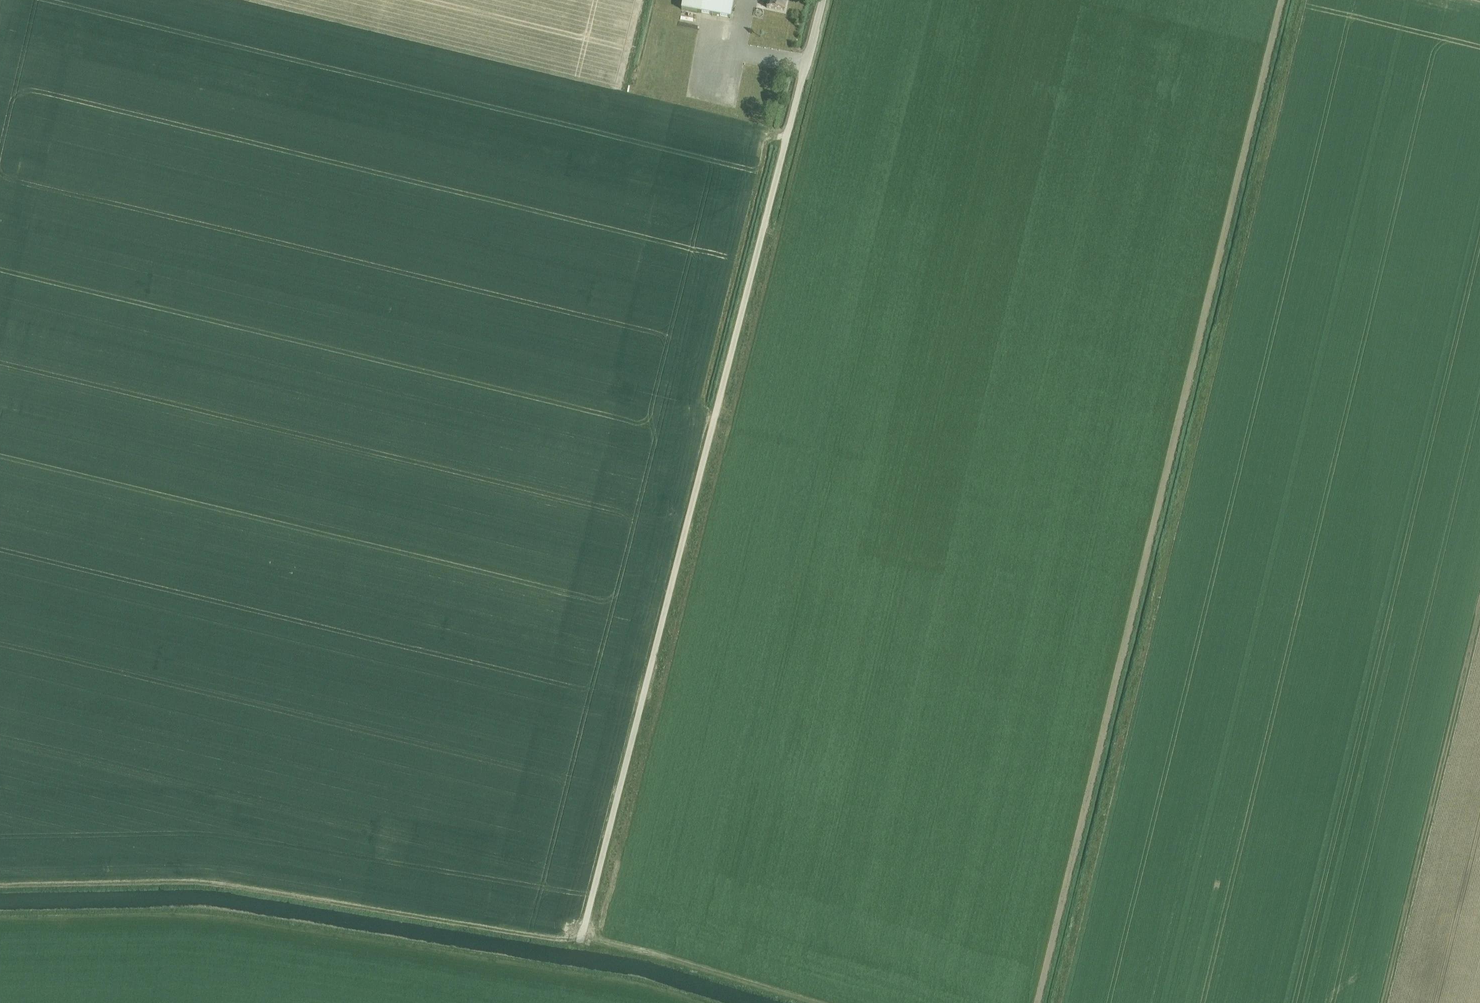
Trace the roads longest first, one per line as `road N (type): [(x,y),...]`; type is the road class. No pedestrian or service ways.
road 1 (track): [(574,936),(581,938),(805,64)]
road 2 (track): [(1382,1002),(1479,613)]

